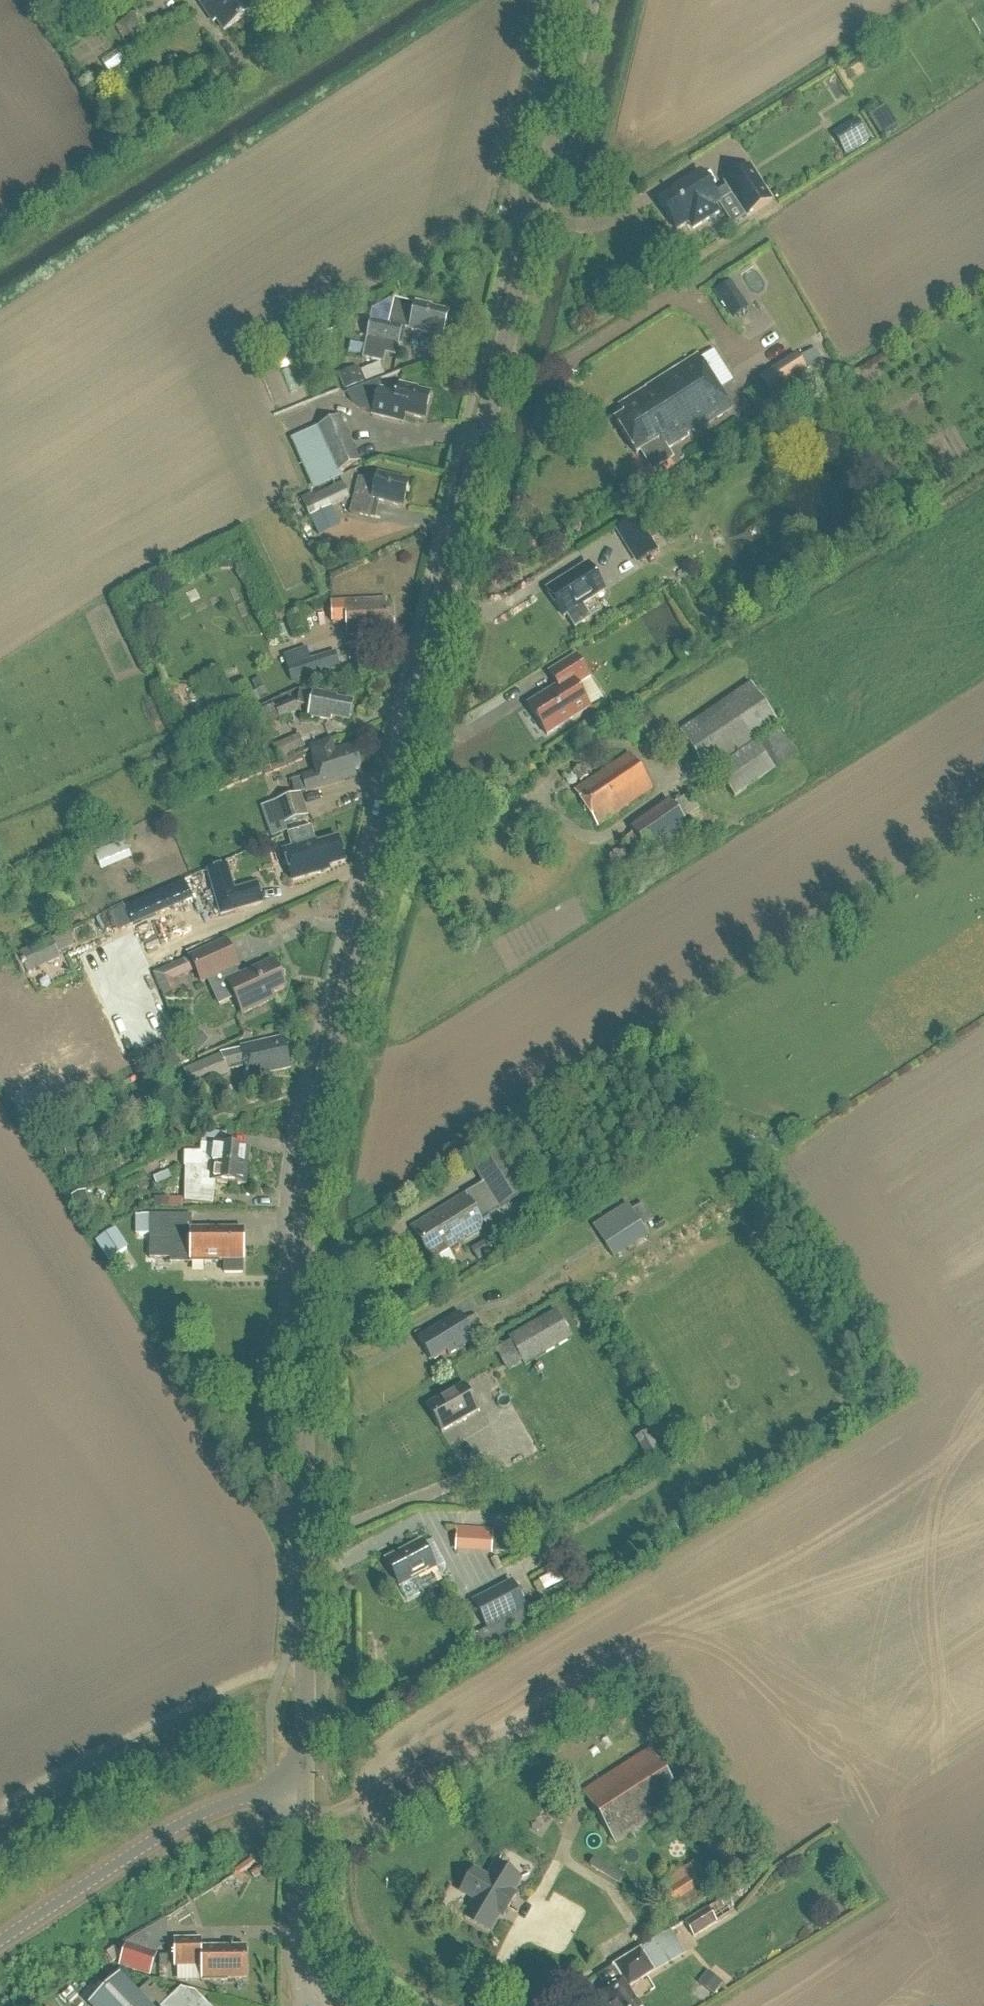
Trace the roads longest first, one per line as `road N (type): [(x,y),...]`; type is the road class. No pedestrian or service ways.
road 1 (tertiary): [(300,1787),(305,1221),(317,1123),(590,0)]
road 2 (unclassified): [(0,230),(356,0)]
road 3 (tertiary): [(0,1942),(161,1836),(234,1800),(300,1787)]
road 4 (unclassified): [(321,2005),(305,1938),(300,1787)]

